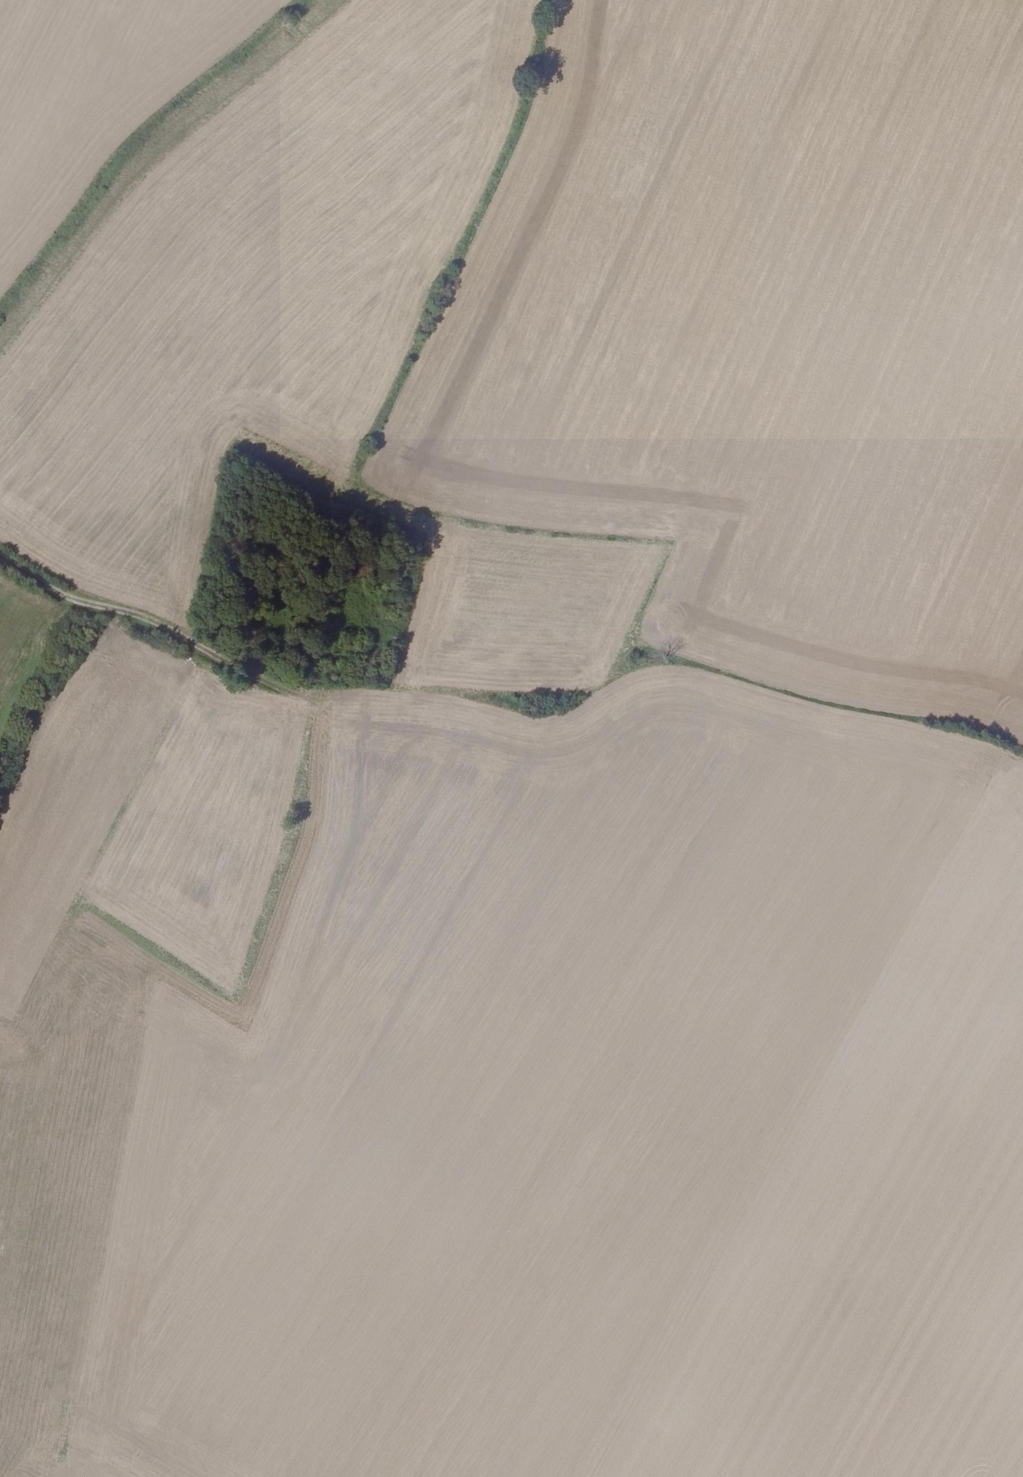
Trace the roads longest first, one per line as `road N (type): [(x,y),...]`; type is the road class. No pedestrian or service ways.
road 1 (track): [(260,676),(82,603),(0,557)]

